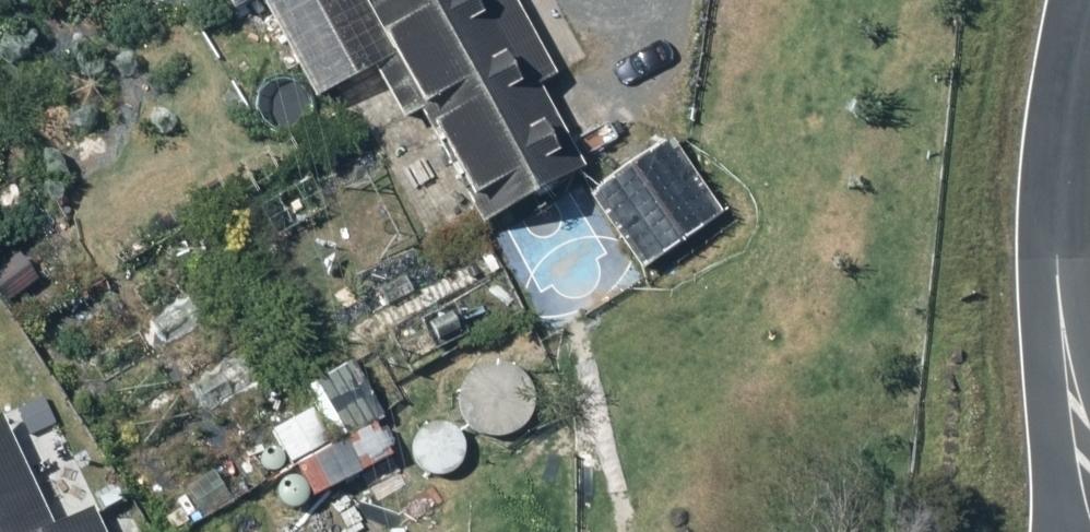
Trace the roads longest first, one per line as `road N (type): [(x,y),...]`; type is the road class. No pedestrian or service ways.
road 1 (unclassified): [(1066,390),(1060,68),(1076,0)]
road 2 (unclassified): [(1059,531),(1066,390)]

